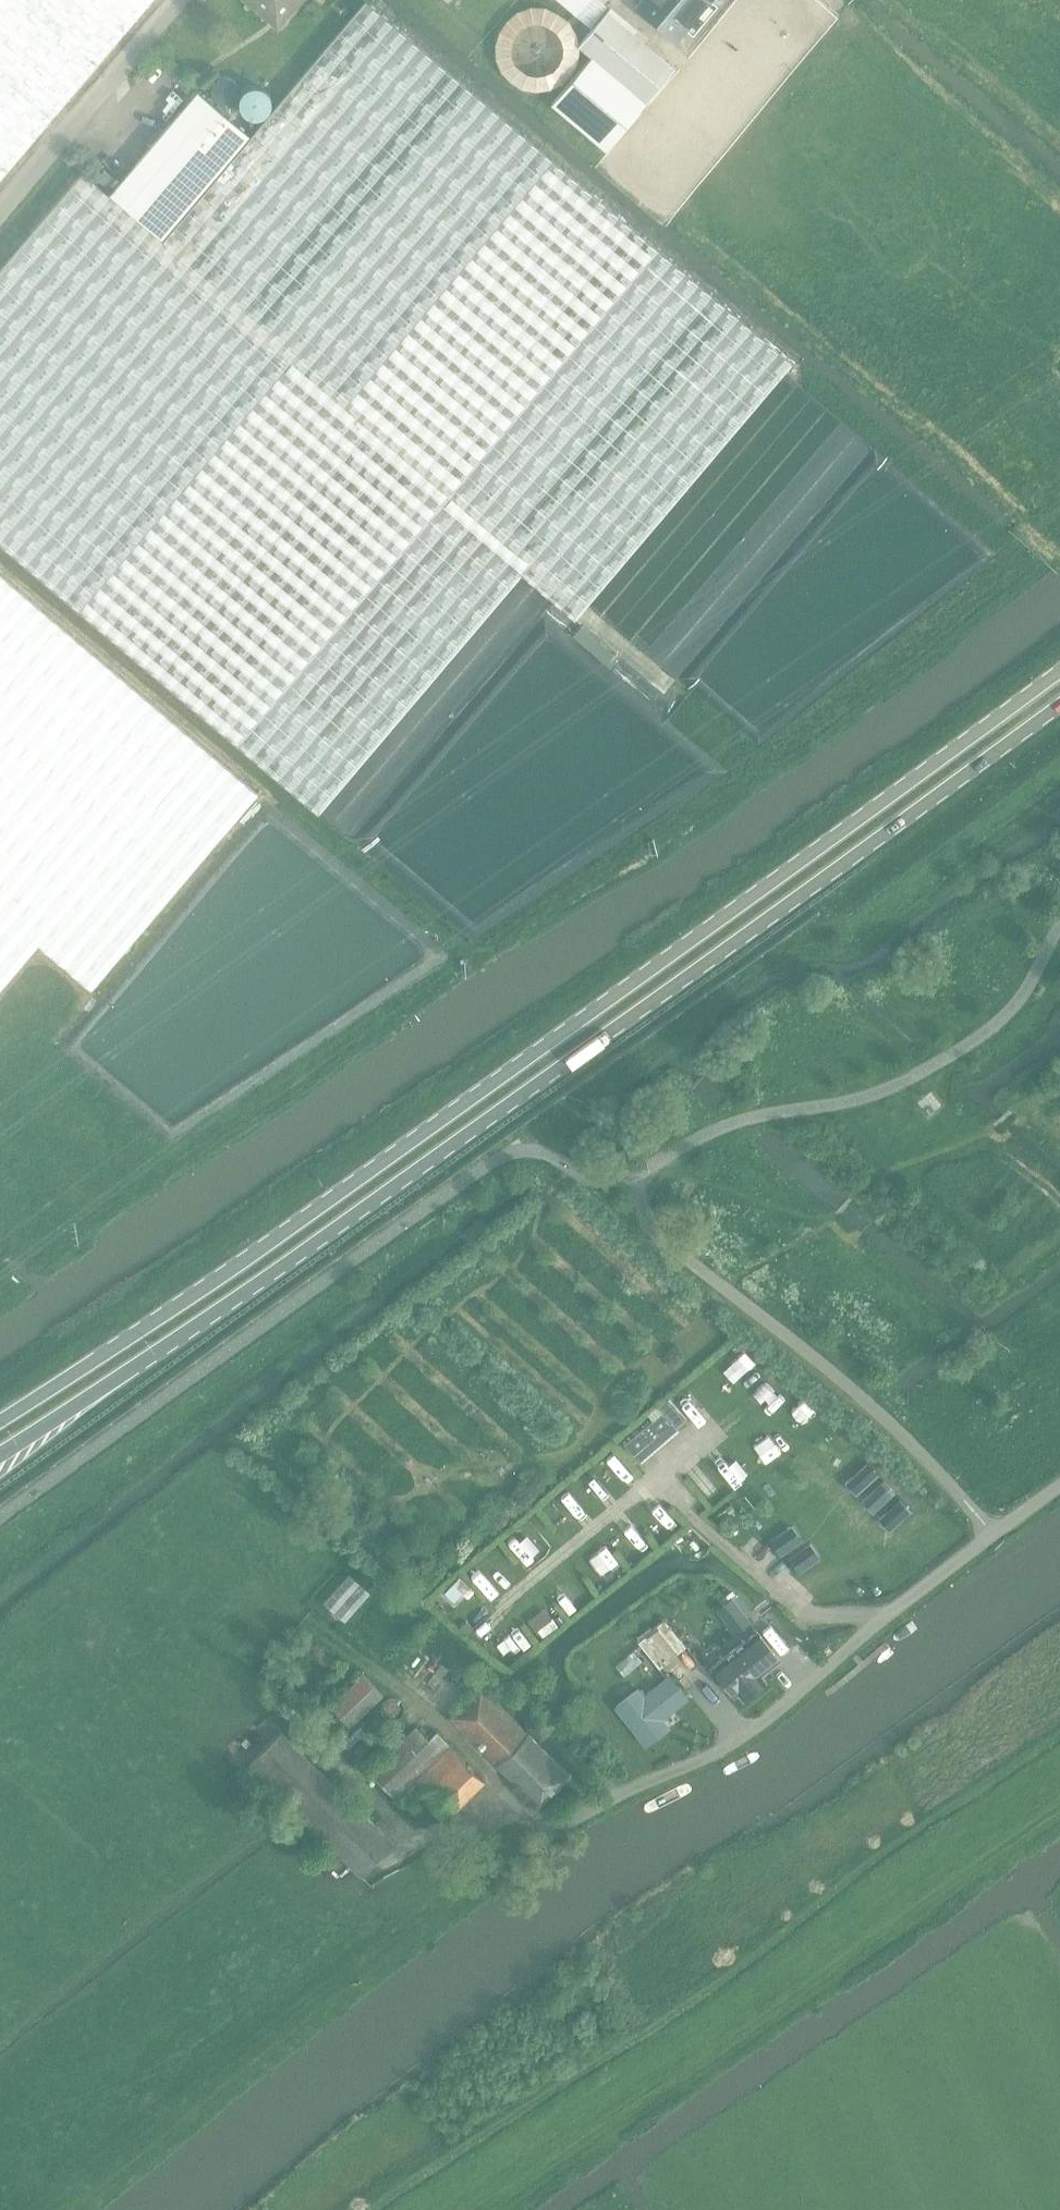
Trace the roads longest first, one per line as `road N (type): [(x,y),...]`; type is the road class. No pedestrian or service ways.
road 1 (primary): [(1059,668),(0,1420)]
road 2 (primary): [(0,1452),(524,1090),(1059,702)]
road 3 (unclassified): [(531,1821),(572,1818),(733,1743),(993,1533)]
road 4 (unclassified): [(182,0),(0,214)]

